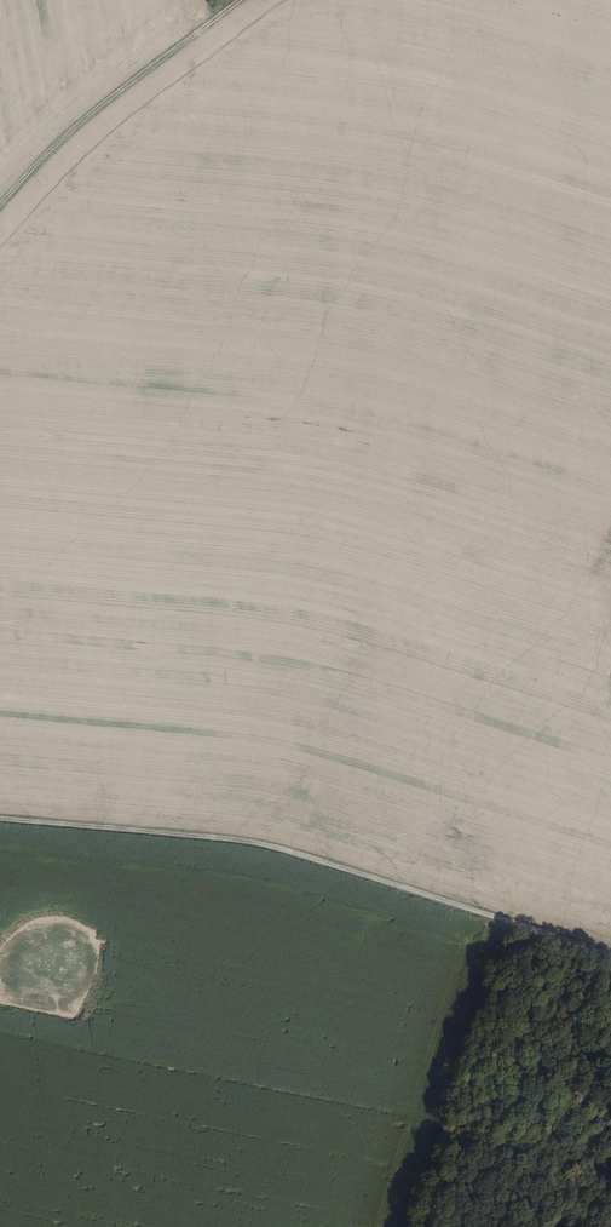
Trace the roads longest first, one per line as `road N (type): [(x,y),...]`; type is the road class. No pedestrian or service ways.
road 1 (track): [(0,817),(257,843),(610,953)]
road 2 (track): [(0,202),(91,110),(239,0)]

